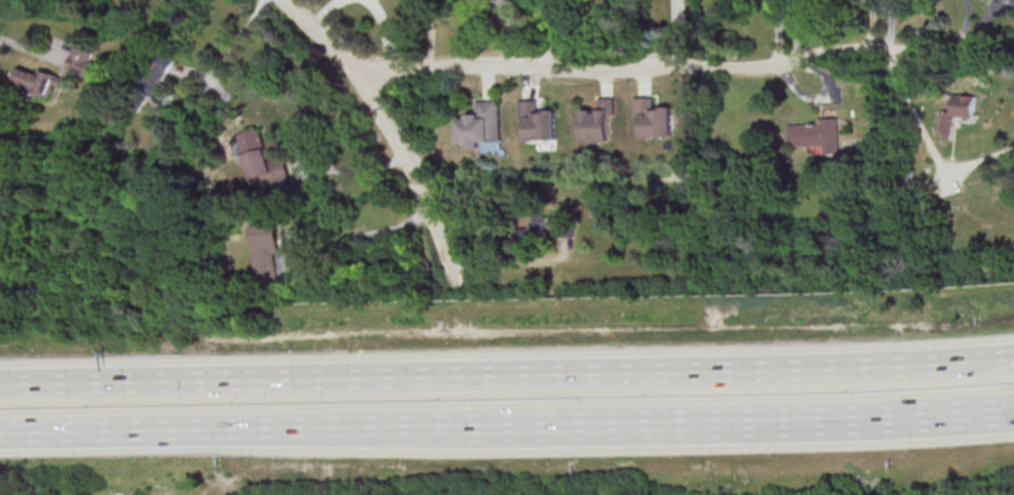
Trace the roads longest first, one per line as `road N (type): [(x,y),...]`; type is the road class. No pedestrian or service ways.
road 1 (motorway): [(1013,358),(828,369),(0,384)]
road 2 (residential): [(961,38),(742,69),(666,61),(357,74)]
road 3 (motorway): [(466,428),(1013,411)]
road 4 (motorway): [(0,432),(466,428)]
road 5 (residential): [(459,289),(383,112),(357,74),(282,0)]

